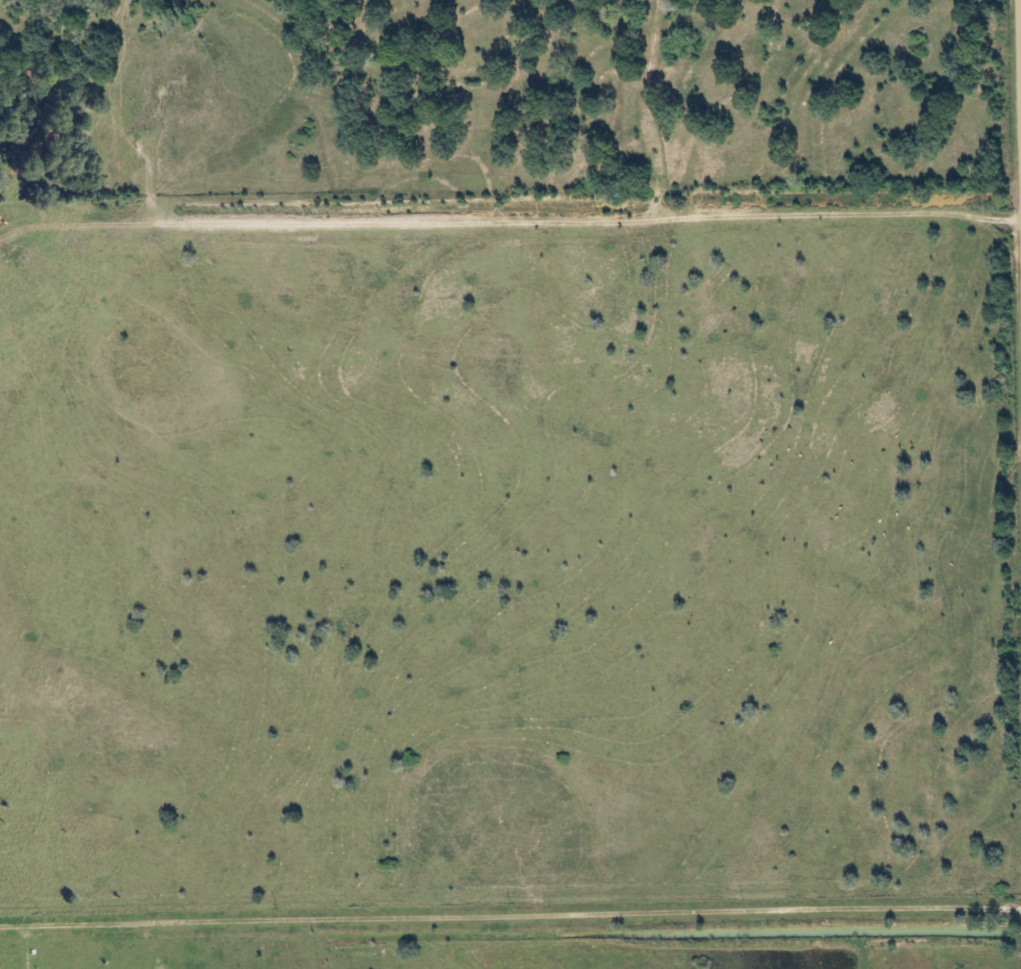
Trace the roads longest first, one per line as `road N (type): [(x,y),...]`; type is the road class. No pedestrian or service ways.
road 1 (residential): [(1020,918),(969,906),(0,922)]
road 2 (residential): [(1020,216),(57,220)]

